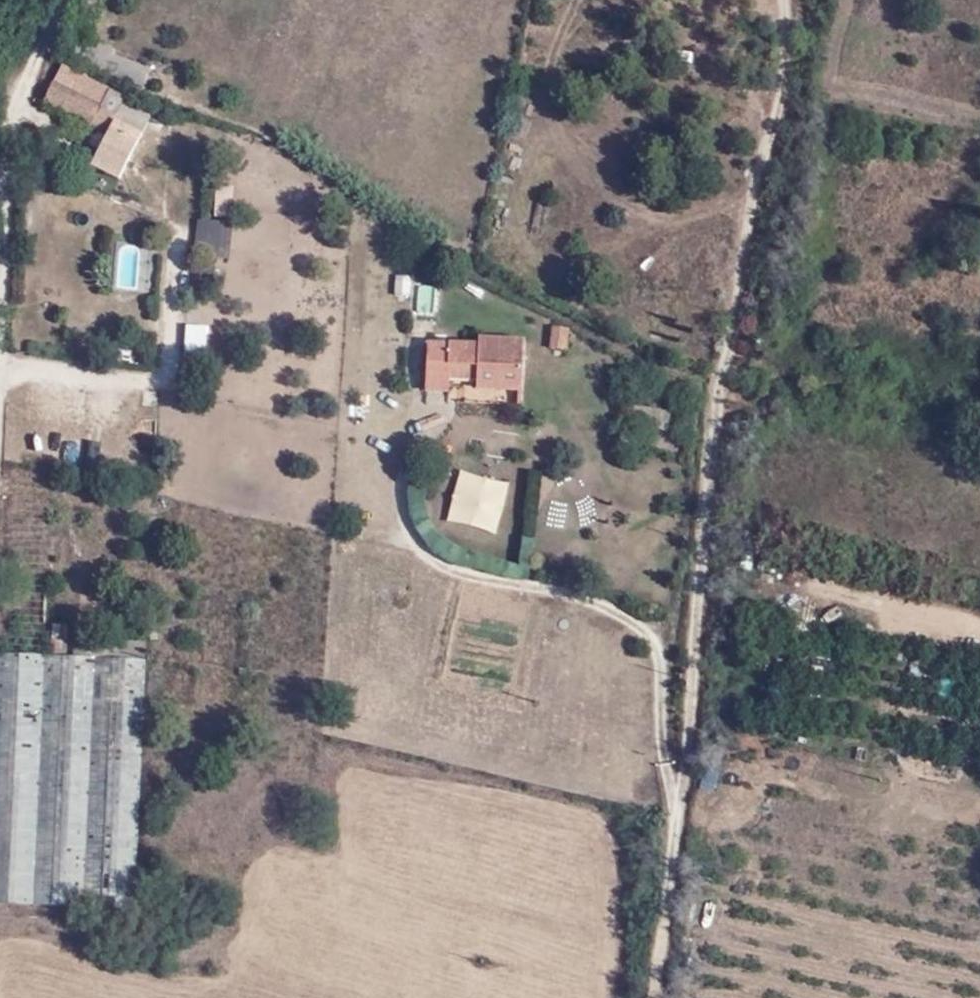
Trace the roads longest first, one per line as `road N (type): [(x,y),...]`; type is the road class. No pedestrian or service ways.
road 1 (track): [(692,684),(723,368),(781,120),(786,0)]
road 2 (track): [(0,485),(39,480),(57,488),(71,503),(97,585),(149,632)]

